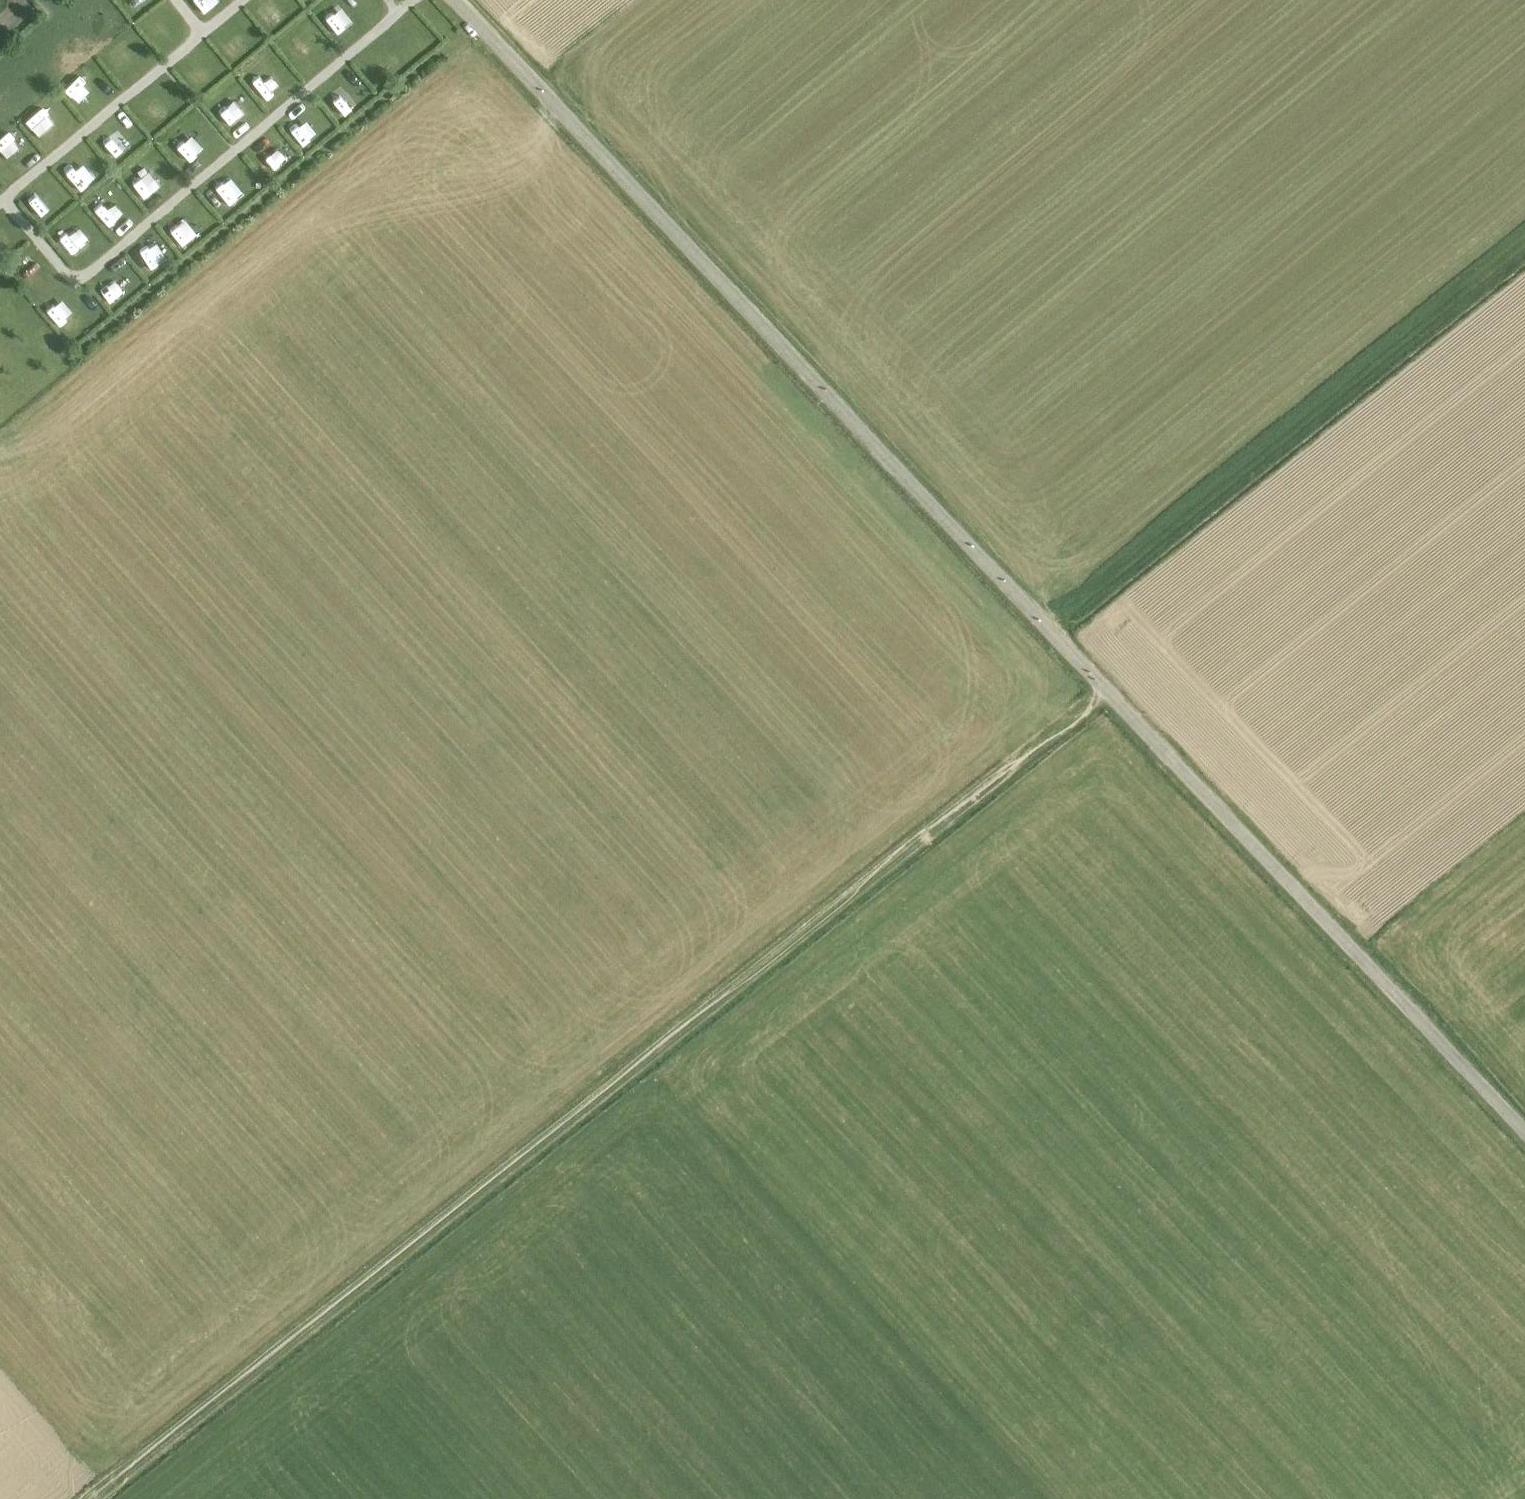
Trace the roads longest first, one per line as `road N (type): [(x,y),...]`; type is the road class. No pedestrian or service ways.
road 1 (unclassified): [(1524,1139),(450,0)]

